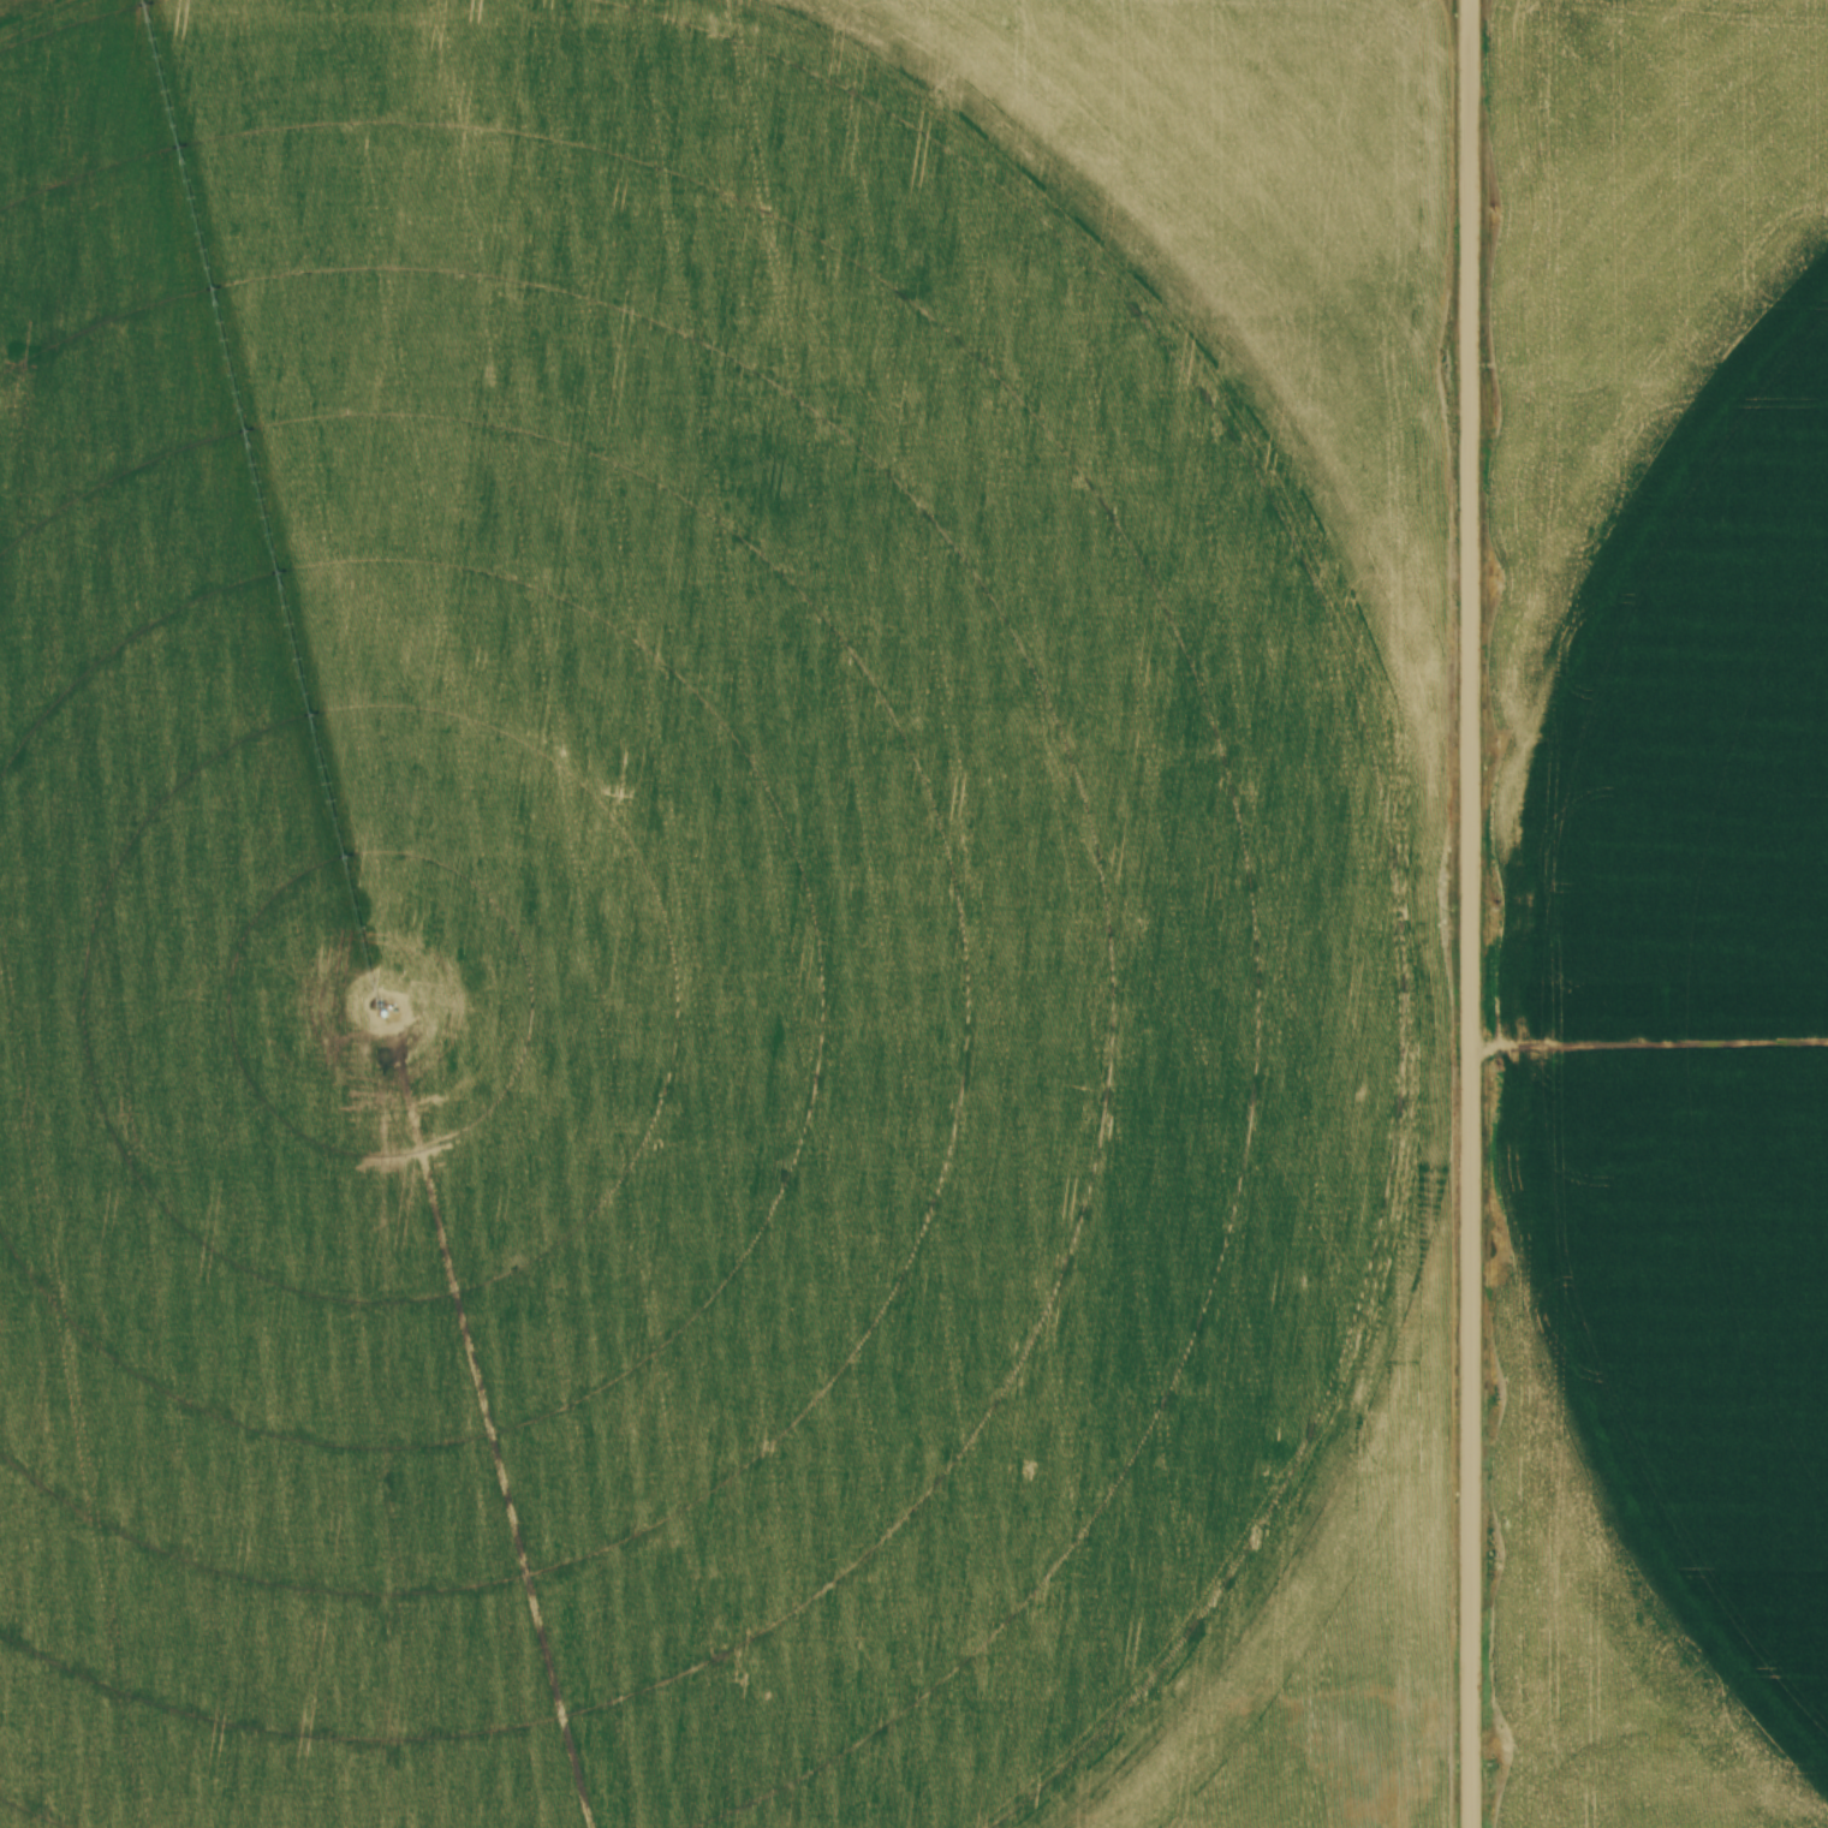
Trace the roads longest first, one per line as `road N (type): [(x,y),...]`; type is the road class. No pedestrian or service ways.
road 1 (tertiary): [(1472,1827),(1465,0)]

